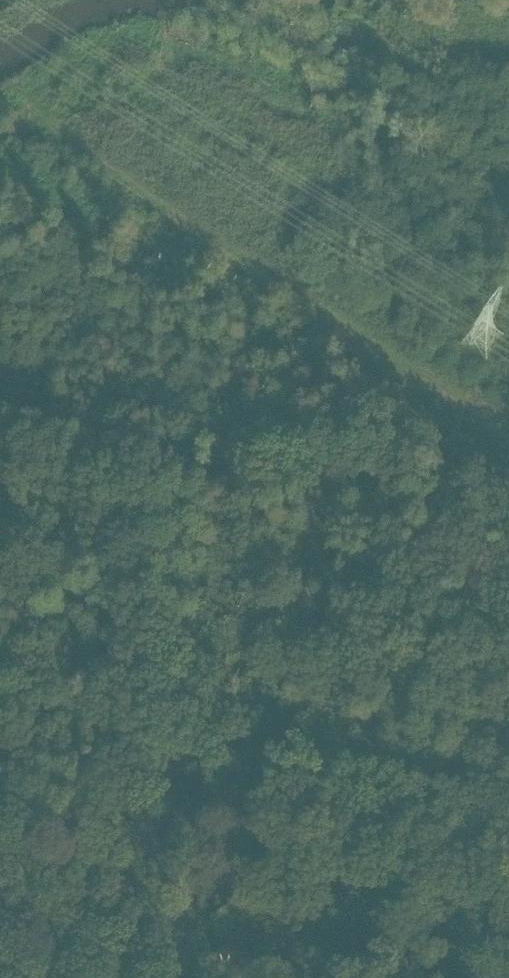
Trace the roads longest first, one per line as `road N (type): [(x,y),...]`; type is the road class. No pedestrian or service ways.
road 1 (track): [(508,418),(21,80)]
road 2 (track): [(272,977),(274,788)]

